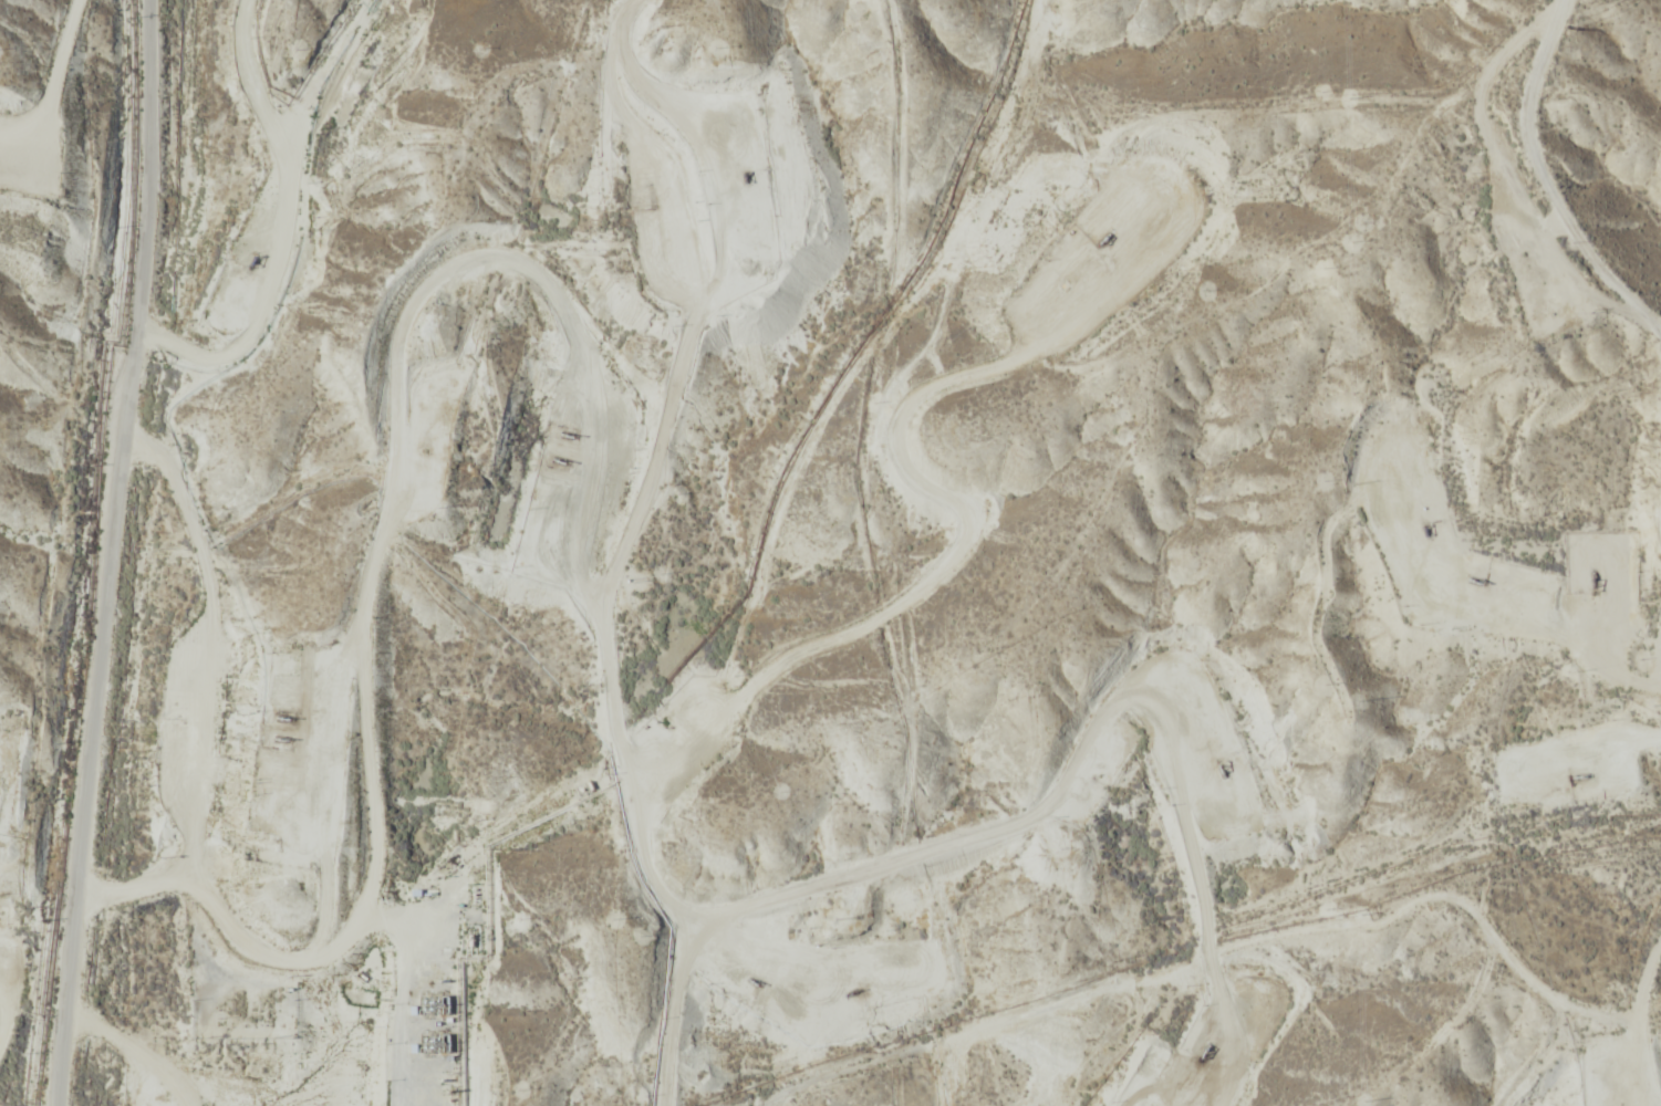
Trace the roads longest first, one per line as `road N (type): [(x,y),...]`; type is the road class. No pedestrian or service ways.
road 1 (track): [(1650,1105),(1639,1019),(1660,943)]

